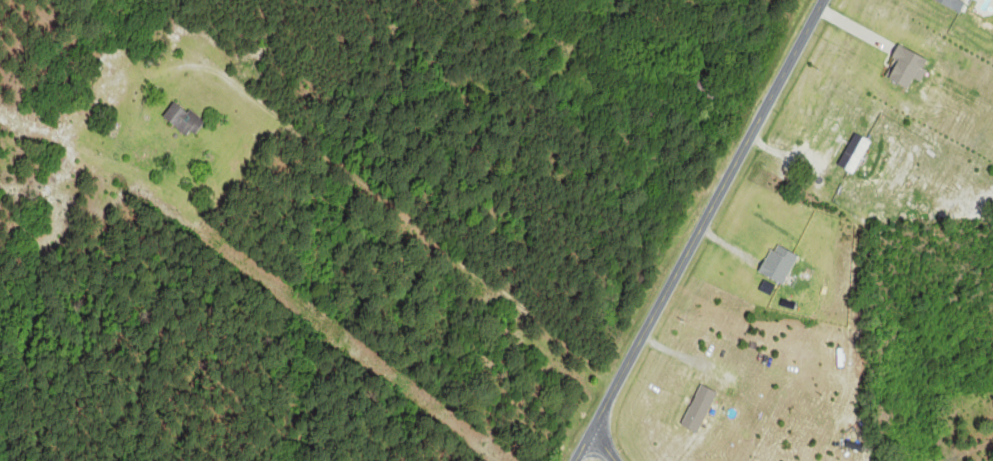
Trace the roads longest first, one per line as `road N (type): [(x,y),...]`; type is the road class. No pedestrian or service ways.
road 1 (tertiary): [(579,460),(825,0)]

